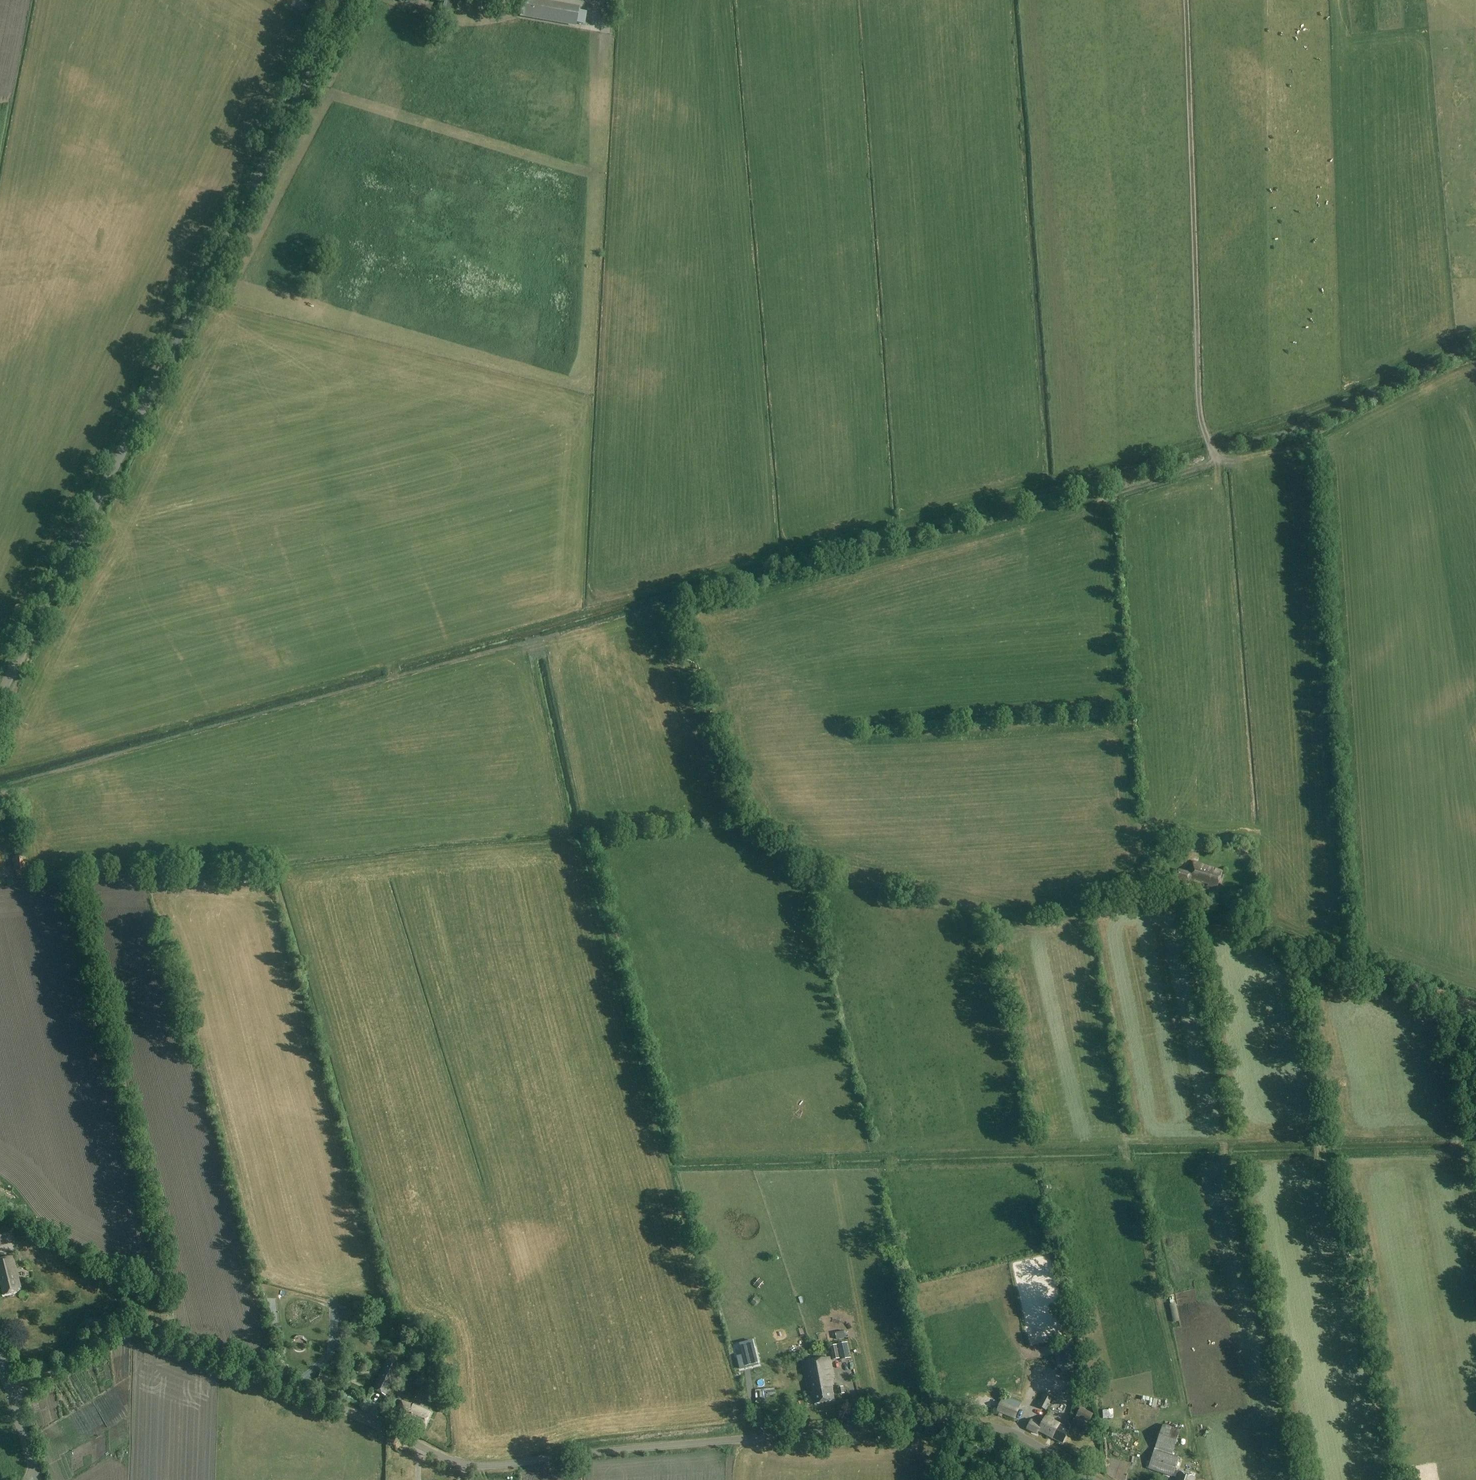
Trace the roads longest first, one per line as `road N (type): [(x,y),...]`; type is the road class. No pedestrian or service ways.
road 1 (unclassified): [(11,1396),(96,1343),(139,1334),(475,1466),(962,1421),(1026,1438),(1095,1479)]
road 2 (tertiary): [(0,695),(347,0)]
road 3 (track): [(1475,1009),(1262,926)]

